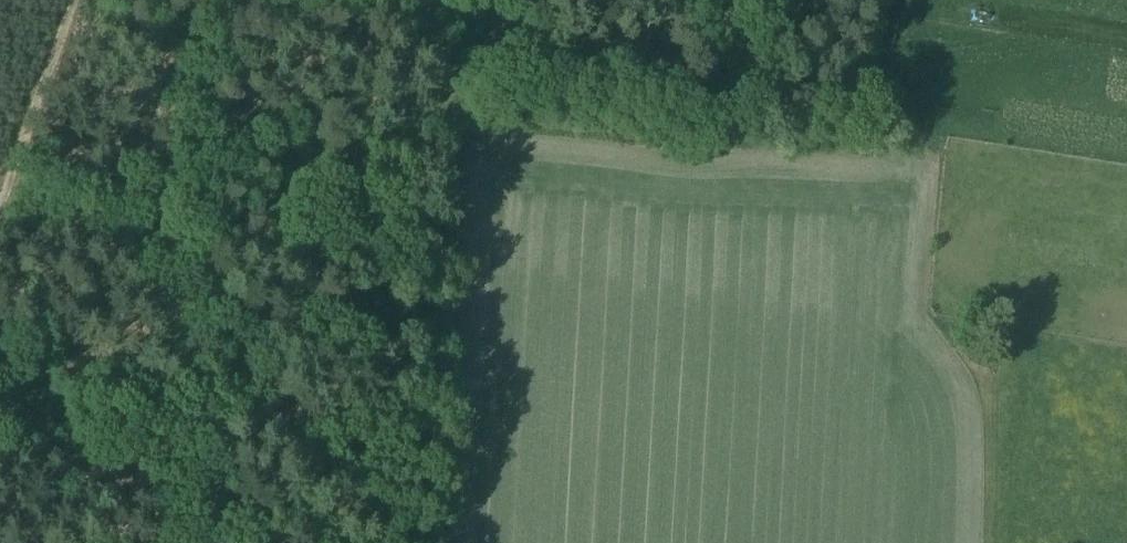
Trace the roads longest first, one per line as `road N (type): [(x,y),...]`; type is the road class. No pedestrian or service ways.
road 1 (track): [(316,542),(279,356),(382,179),(425,121),(468,66),(548,0)]
road 2 (track): [(0,212),(72,0)]

